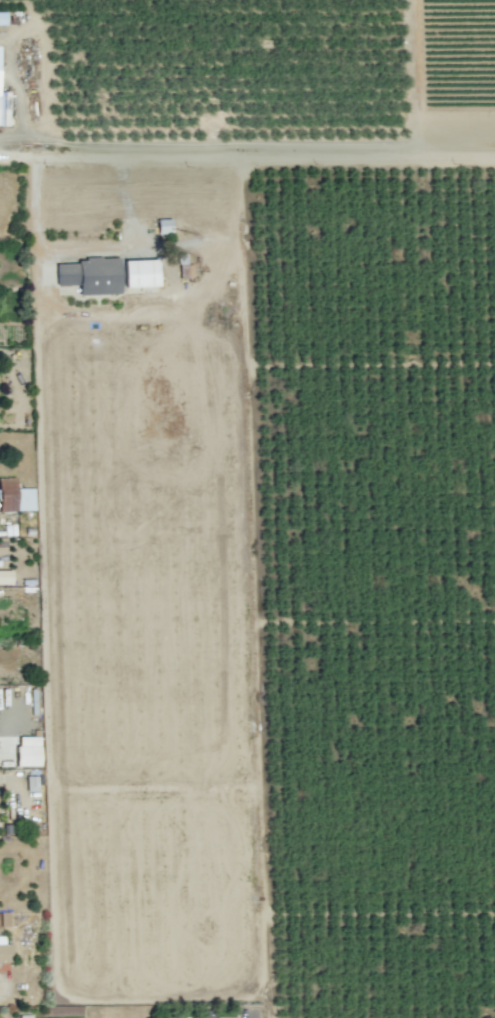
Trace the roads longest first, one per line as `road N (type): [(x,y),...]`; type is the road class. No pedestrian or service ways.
road 1 (residential): [(0,154),(494,152)]

